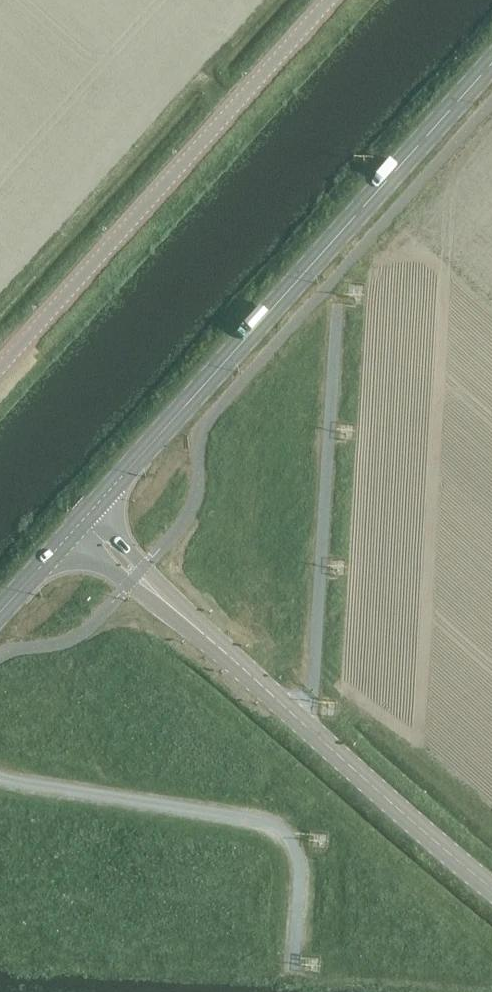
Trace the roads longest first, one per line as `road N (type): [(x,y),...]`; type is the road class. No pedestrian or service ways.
road 1 (secondary): [(83,523),(491,66)]
road 2 (tertiary): [(491,890),(83,523)]
road 3 (tertiary): [(0,372),(334,0)]
road 4 (track): [(294,969),(300,862),(272,822),(0,777)]
road 5 (secondary): [(0,616),(83,523)]

